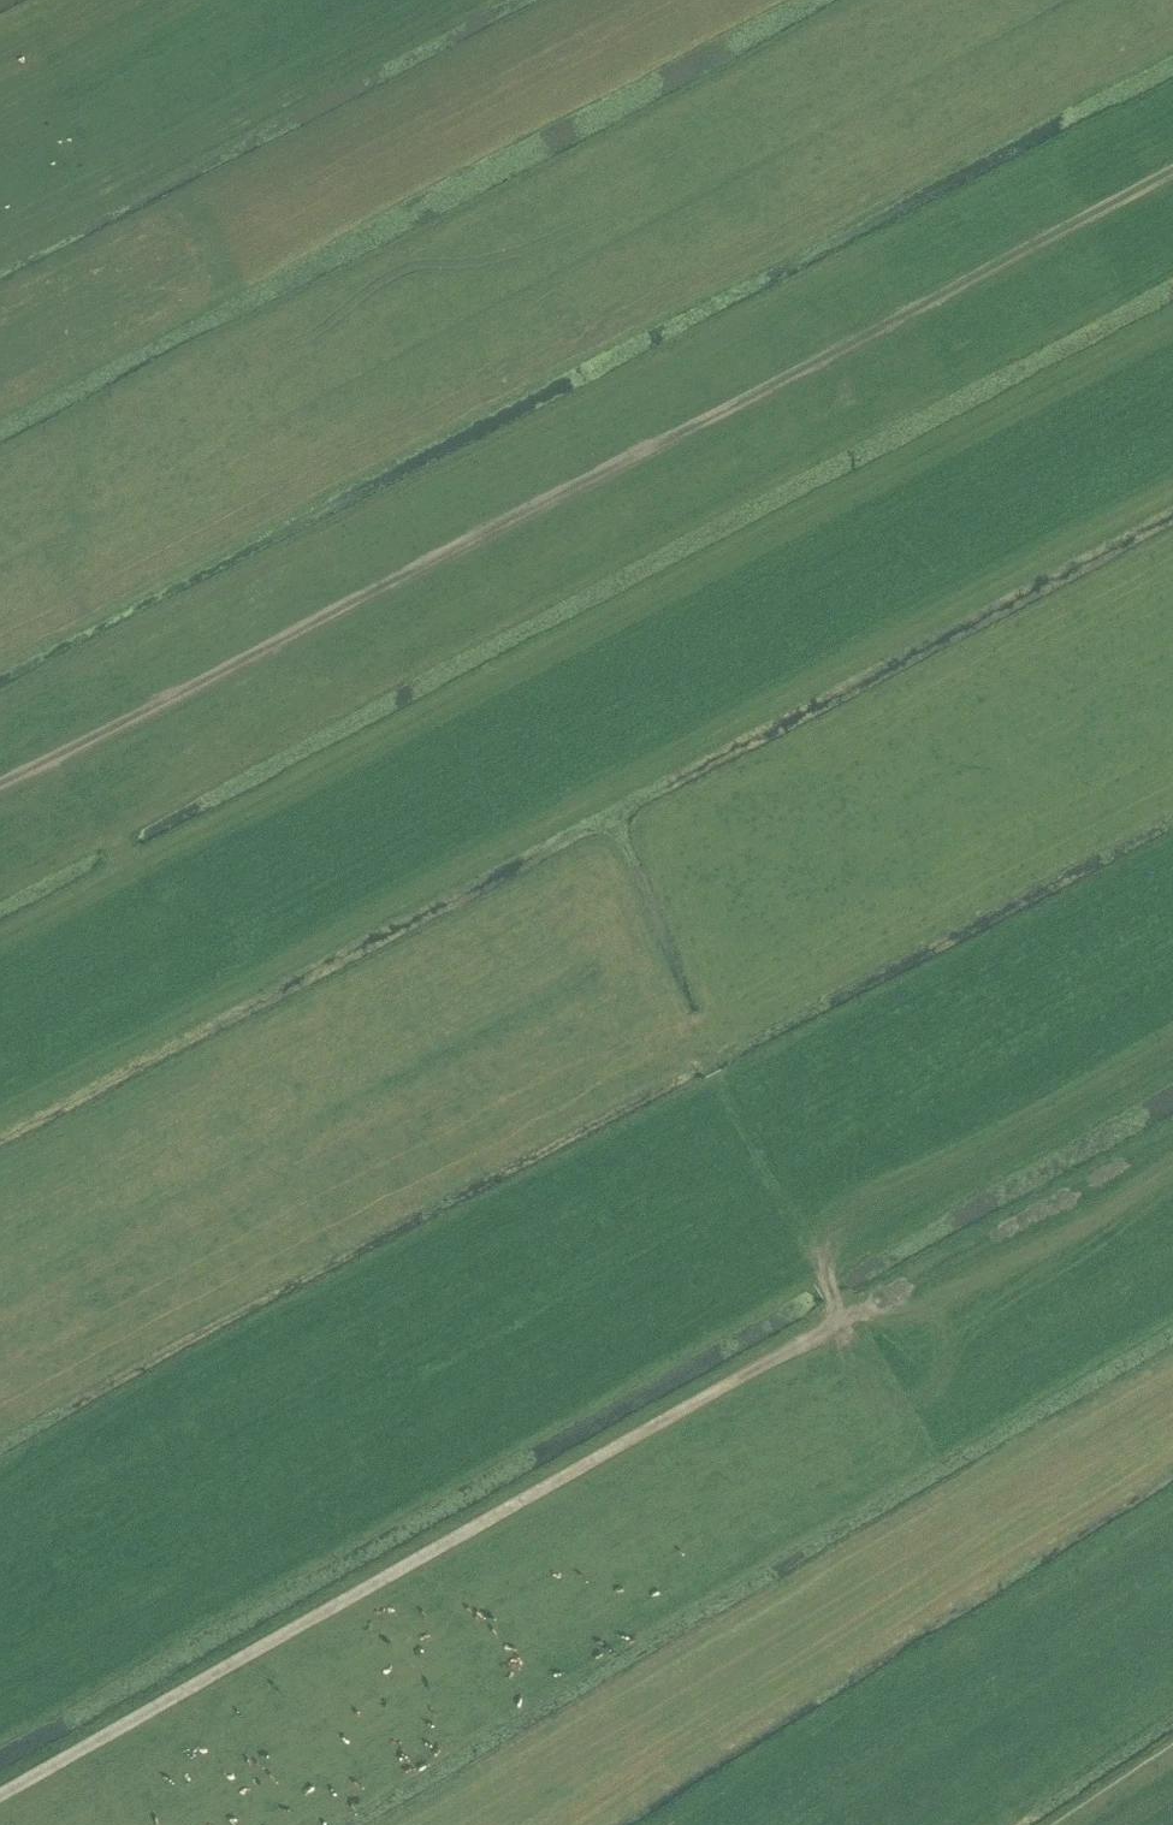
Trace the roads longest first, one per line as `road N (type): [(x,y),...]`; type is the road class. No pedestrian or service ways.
road 1 (track): [(0,1796),(898,1293)]

